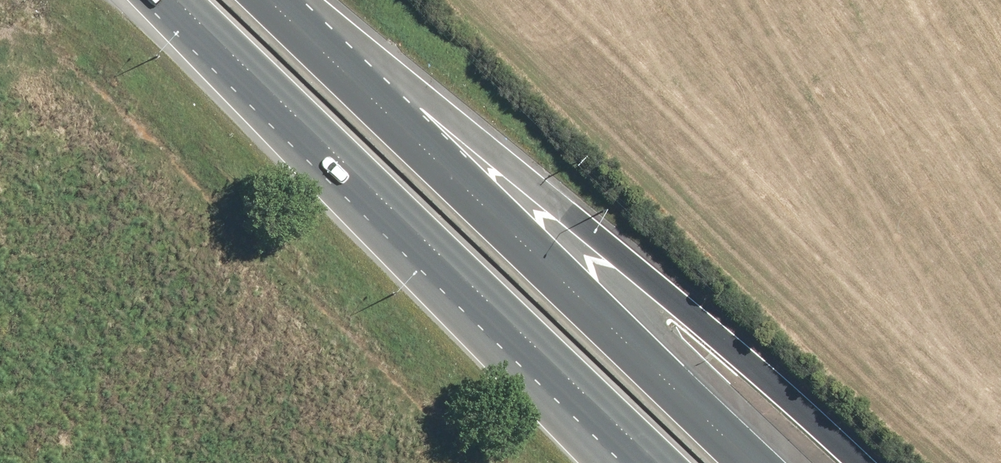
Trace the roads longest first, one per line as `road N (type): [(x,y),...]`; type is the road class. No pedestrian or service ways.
road 1 (motorway): [(299,0),(464,124),(855,462)]
road 2 (motorway): [(270,0),(751,462)]
road 3 (motorway): [(653,462),(275,101)]
road 4 (motorway): [(602,462),(275,101)]
road 5 (motorway): [(275,101),(173,0)]

